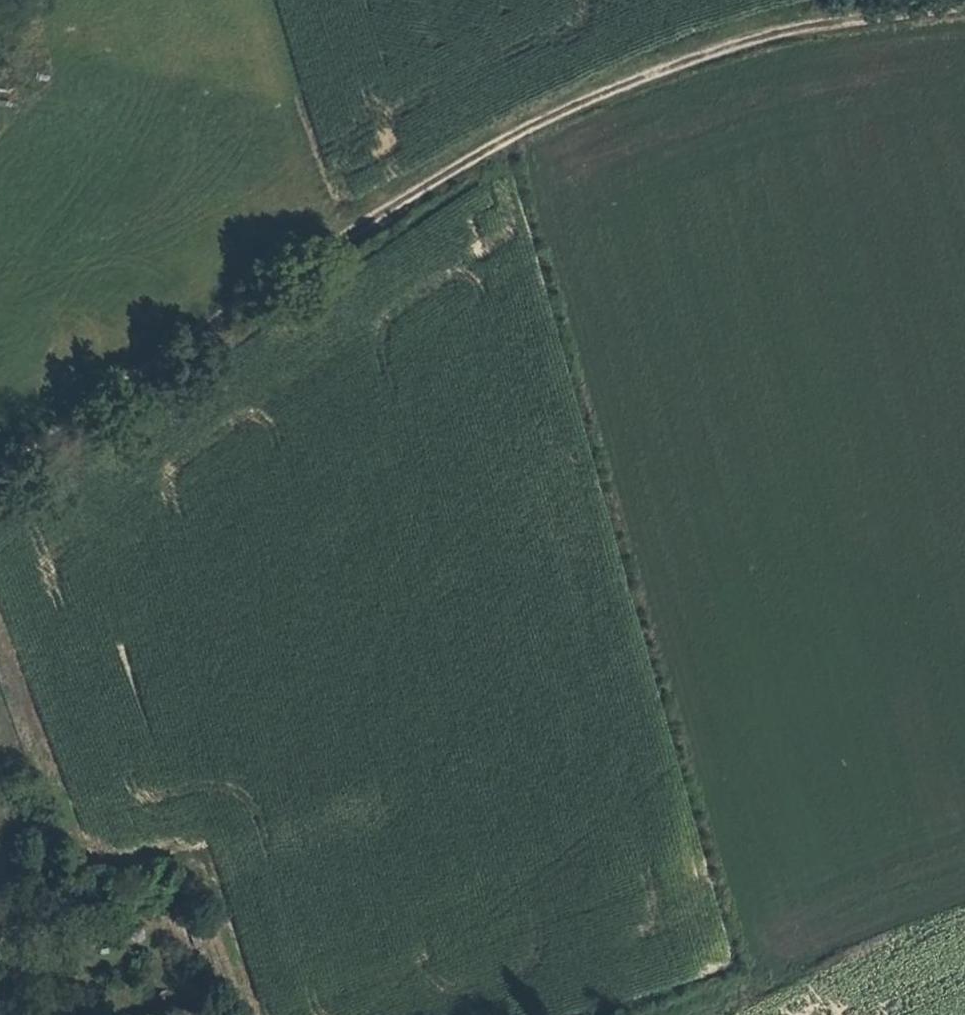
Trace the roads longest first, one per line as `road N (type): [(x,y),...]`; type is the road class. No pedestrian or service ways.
road 1 (track): [(0,482),(502,153),(749,51),(883,21),(964,13)]

